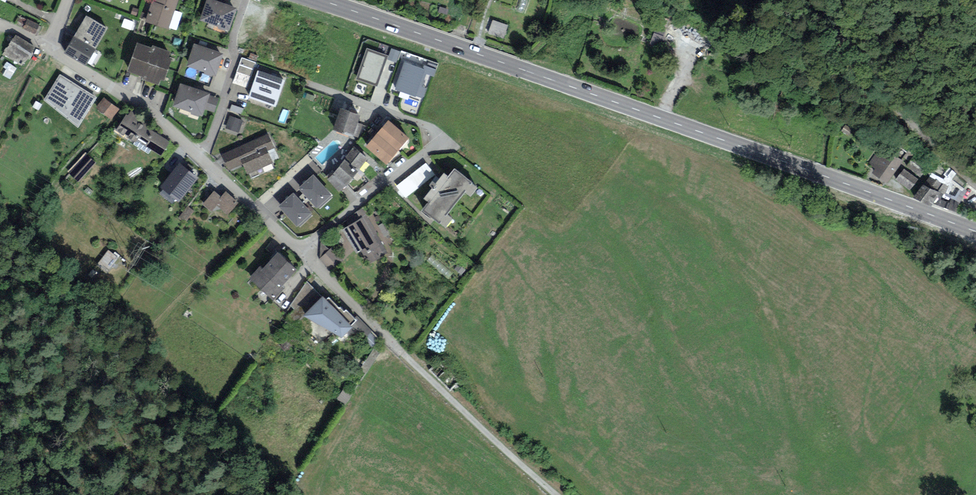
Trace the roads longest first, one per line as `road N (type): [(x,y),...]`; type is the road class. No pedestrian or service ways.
road 1 (secondary): [(975,233),(319,0)]
road 2 (residential): [(302,252),(559,494)]
road 3 (residential): [(302,252),(151,115),(49,50)]
road 4 (residential): [(302,252),(441,139),(418,122),(319,88)]
road 5 (unclassified): [(975,182),(900,111),(809,0)]

